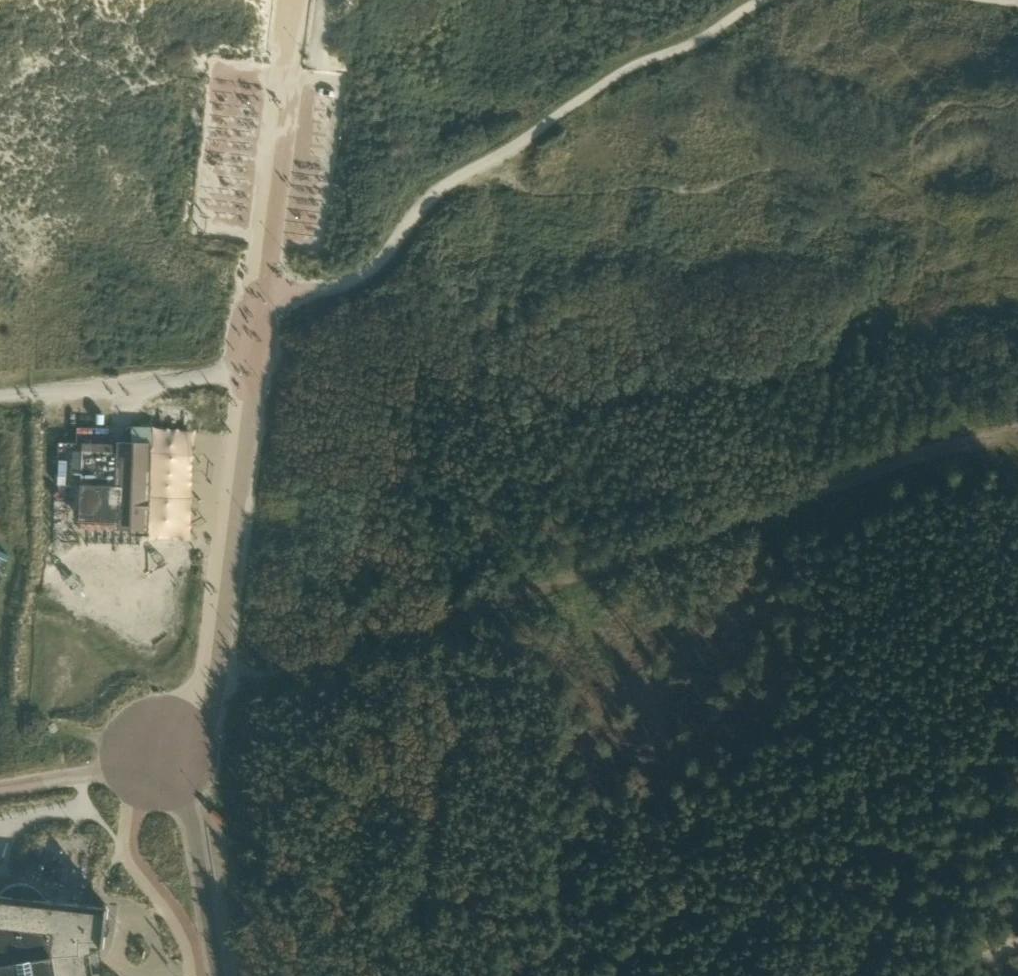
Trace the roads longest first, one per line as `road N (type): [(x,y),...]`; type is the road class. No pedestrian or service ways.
road 1 (unclassified): [(186,785),(210,734),(218,680),(298,0)]
road 2 (tertiary): [(217,975),(186,785)]
road 3 (residential): [(186,785),(101,774),(0,791)]

